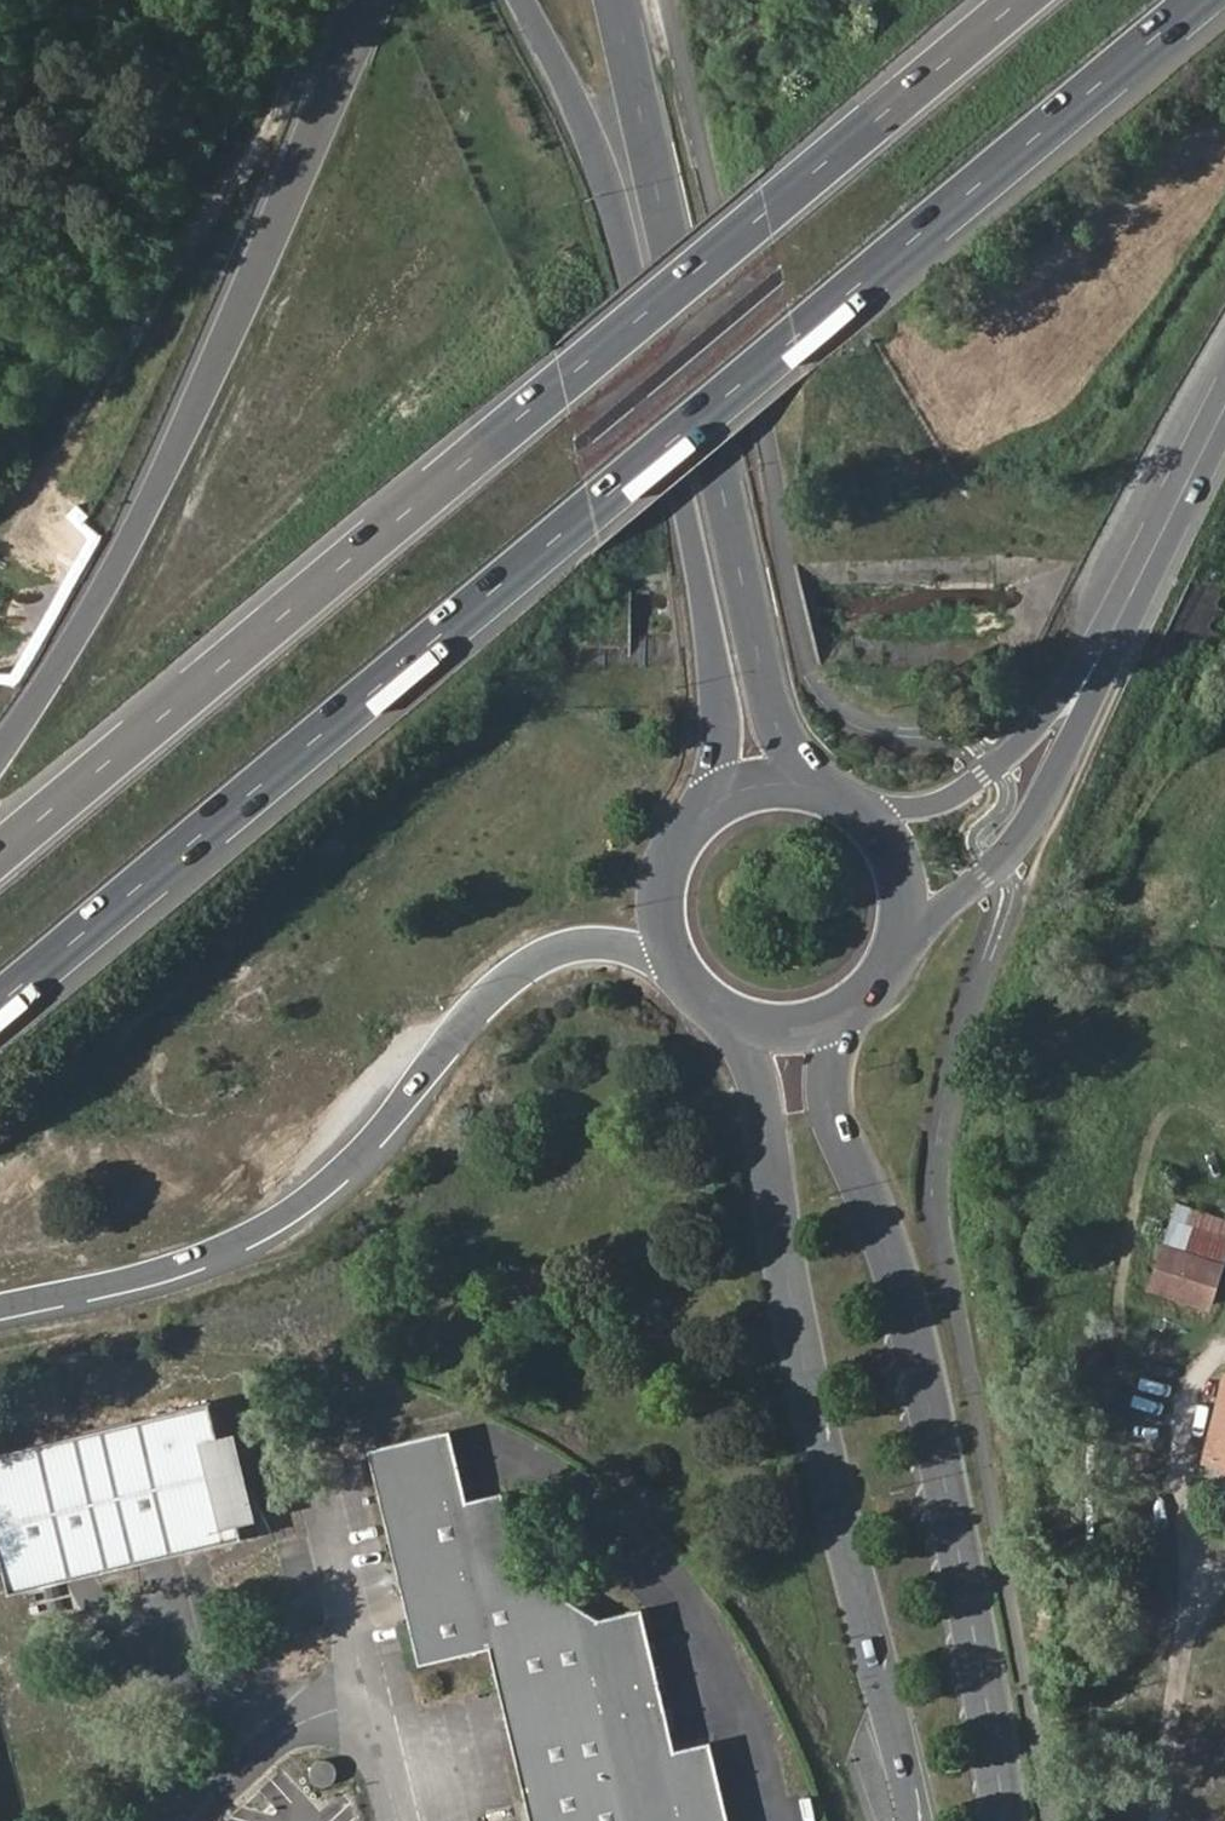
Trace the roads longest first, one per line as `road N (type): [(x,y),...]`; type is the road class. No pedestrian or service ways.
road 1 (motorway): [(0,1005),(1203,0)]
road 2 (motorway): [(1021,0),(0,859)]
road 3 (secondary): [(522,0),(594,149),(633,271),(705,583),(719,691),(712,809)]
road 4 (motorway): [(360,0),(199,401),(136,531),(0,750)]
road 5 (secondary): [(733,1018),(764,1094),(820,1438),(915,1820)]
road 6 (secondary): [(1005,1820),(914,1330),(833,1106),(827,1019)]
road 7 (secondary): [(814,791),(772,710),(618,0)]
road 8 (motorway): [(0,1305),(186,1263),(300,1204),(359,1153),(474,1013),(534,959),(589,946),(673,961)]
road 9 (secondary): [(893,954),(997,867),(1040,802),(1093,670)]
road 10 (secondary): [(1093,670),(973,787),(945,803),(856,812)]
road 11 (secondary): [(1224,416),(1093,670)]
road 12 (secondary): [(712,809),(670,862),(662,928),(673,961)]
road 13 (secondary): [(893,954),(902,916),(899,877),(883,841),(856,812)]

